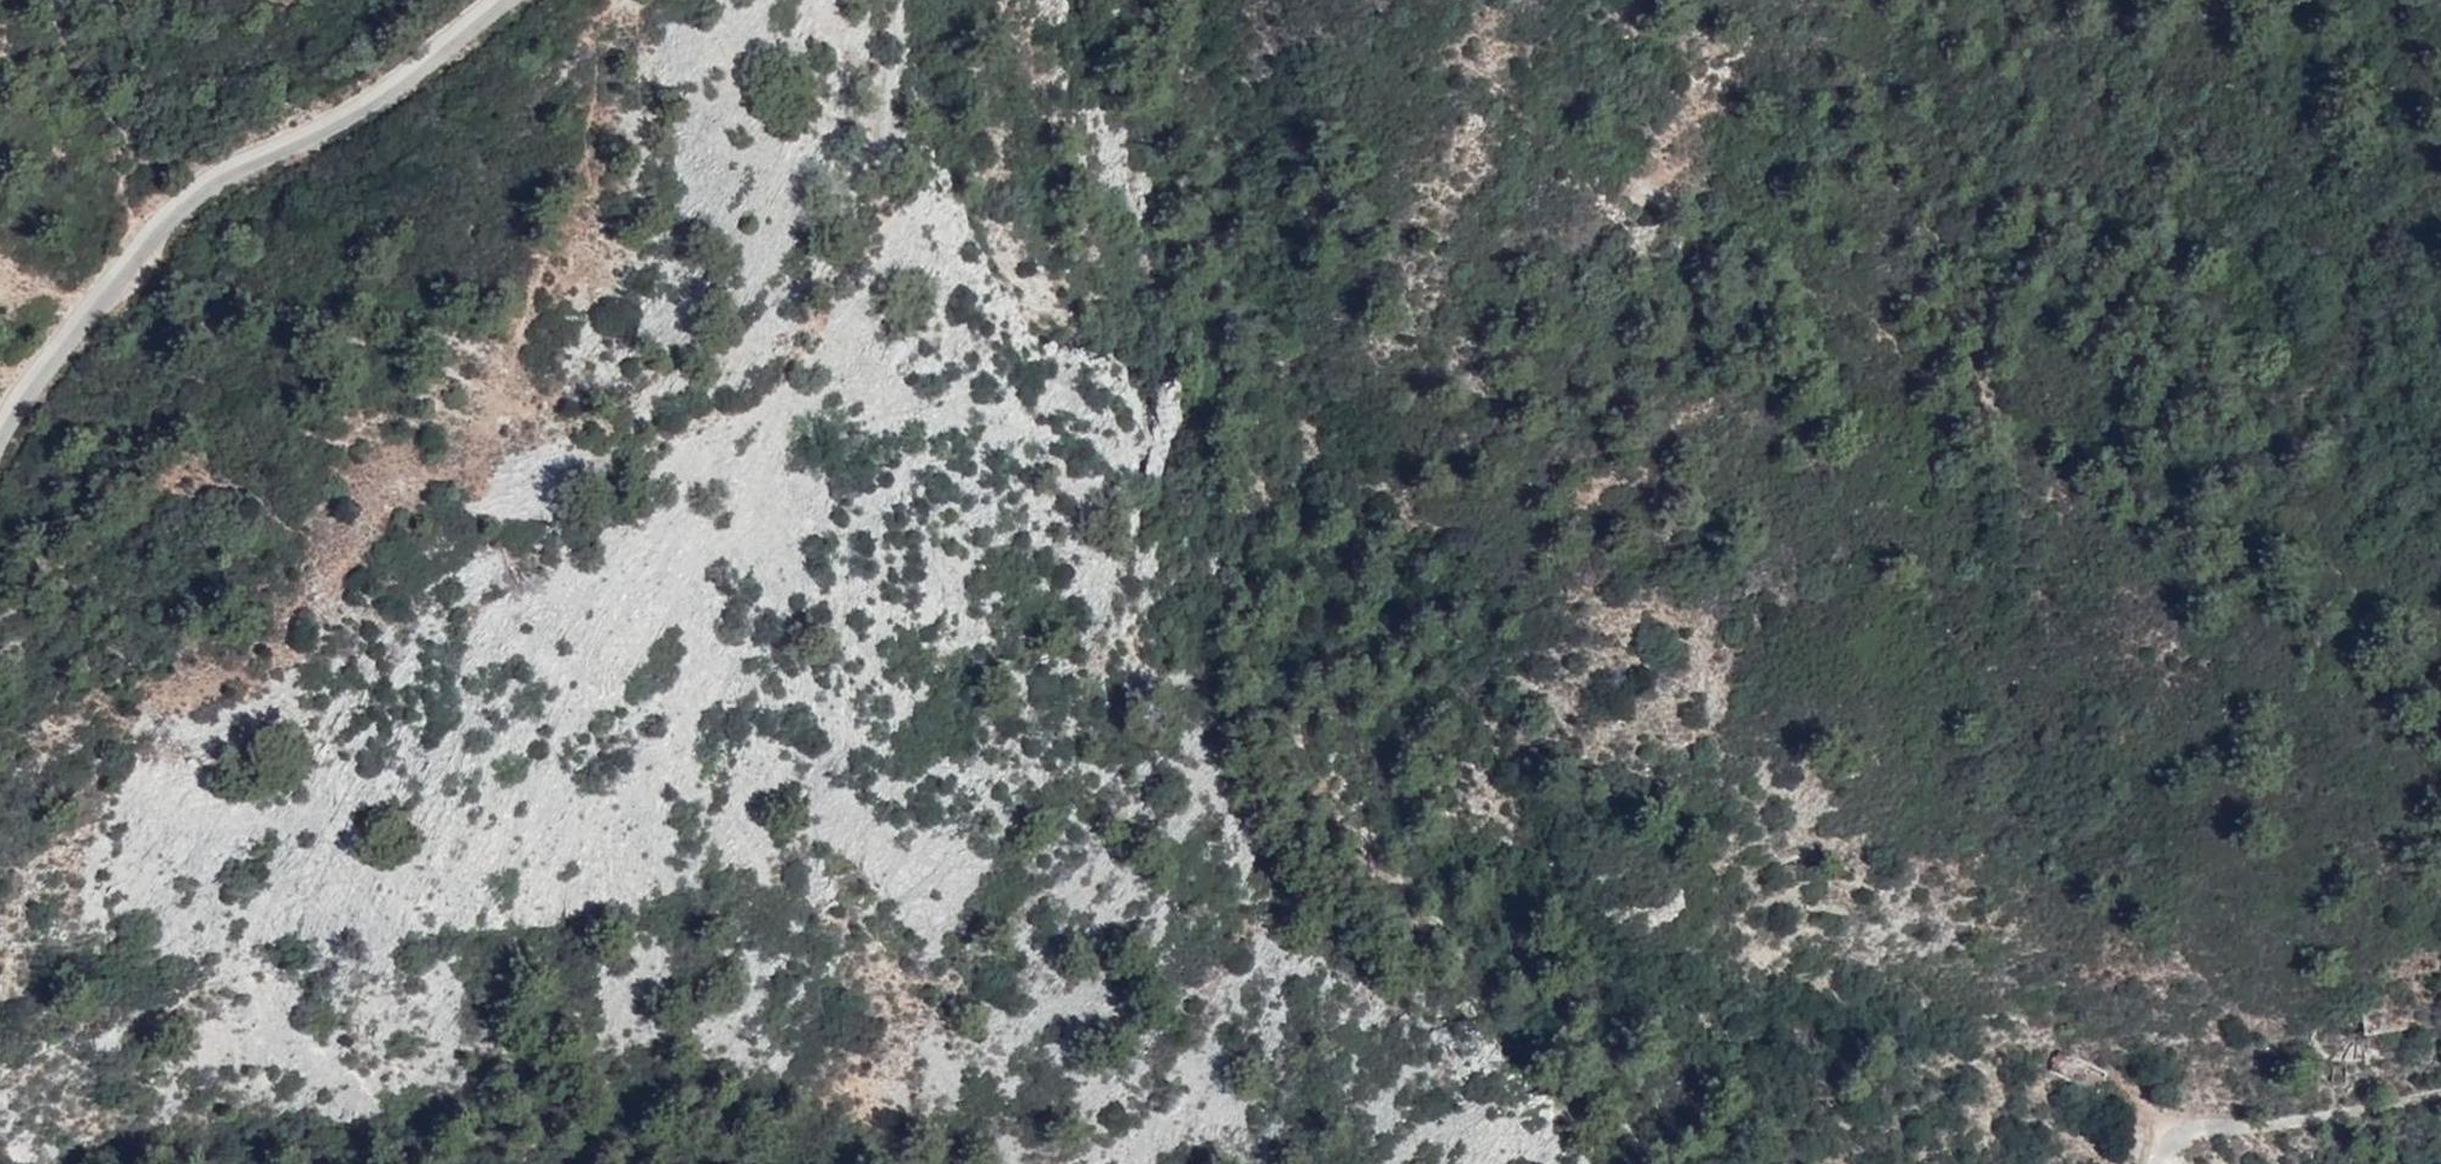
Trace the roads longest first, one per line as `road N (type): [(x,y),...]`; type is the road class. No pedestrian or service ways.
road 1 (unclassified): [(0,447),(91,295),(264,133),(474,0)]
road 2 (track): [(2440,1086),(2162,1136),(2159,1163)]

